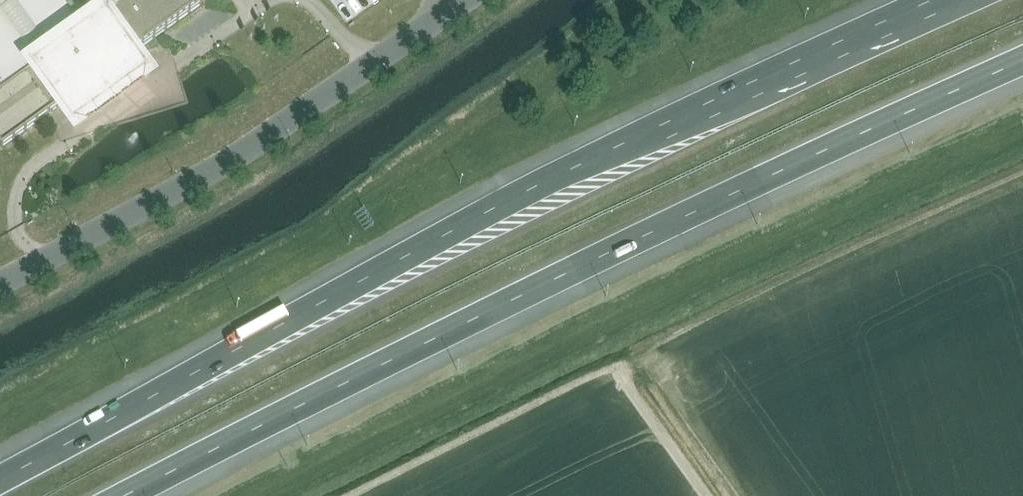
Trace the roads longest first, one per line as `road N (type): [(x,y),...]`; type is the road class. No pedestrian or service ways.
road 1 (motorway): [(950,0),(539,185),(0,480)]
road 2 (motorway): [(124,495),(603,257),(1022,61)]
road 3 (unclassified): [(0,283),(250,148),(465,0)]

